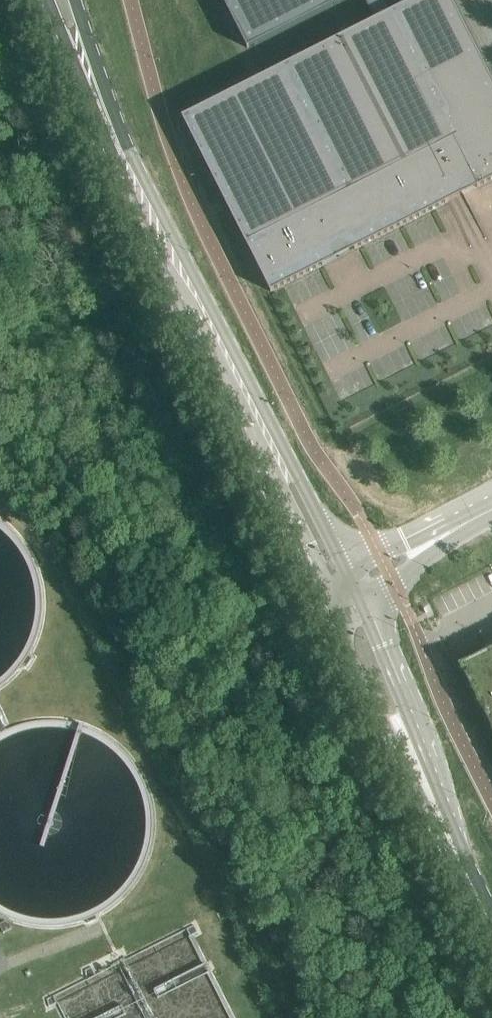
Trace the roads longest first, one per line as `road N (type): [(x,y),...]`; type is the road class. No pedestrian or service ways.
road 1 (secondary): [(93,84),(262,426)]
road 2 (secondary): [(328,591),(383,714),(425,781)]
road 3 (secondary): [(425,781),(406,709),(357,592)]
road 4 (secondary): [(262,426),(278,491),(328,591)]
road 5 (secondary): [(347,571),(301,481),(262,426)]
road 6 (secondary): [(425,781),(491,925)]

